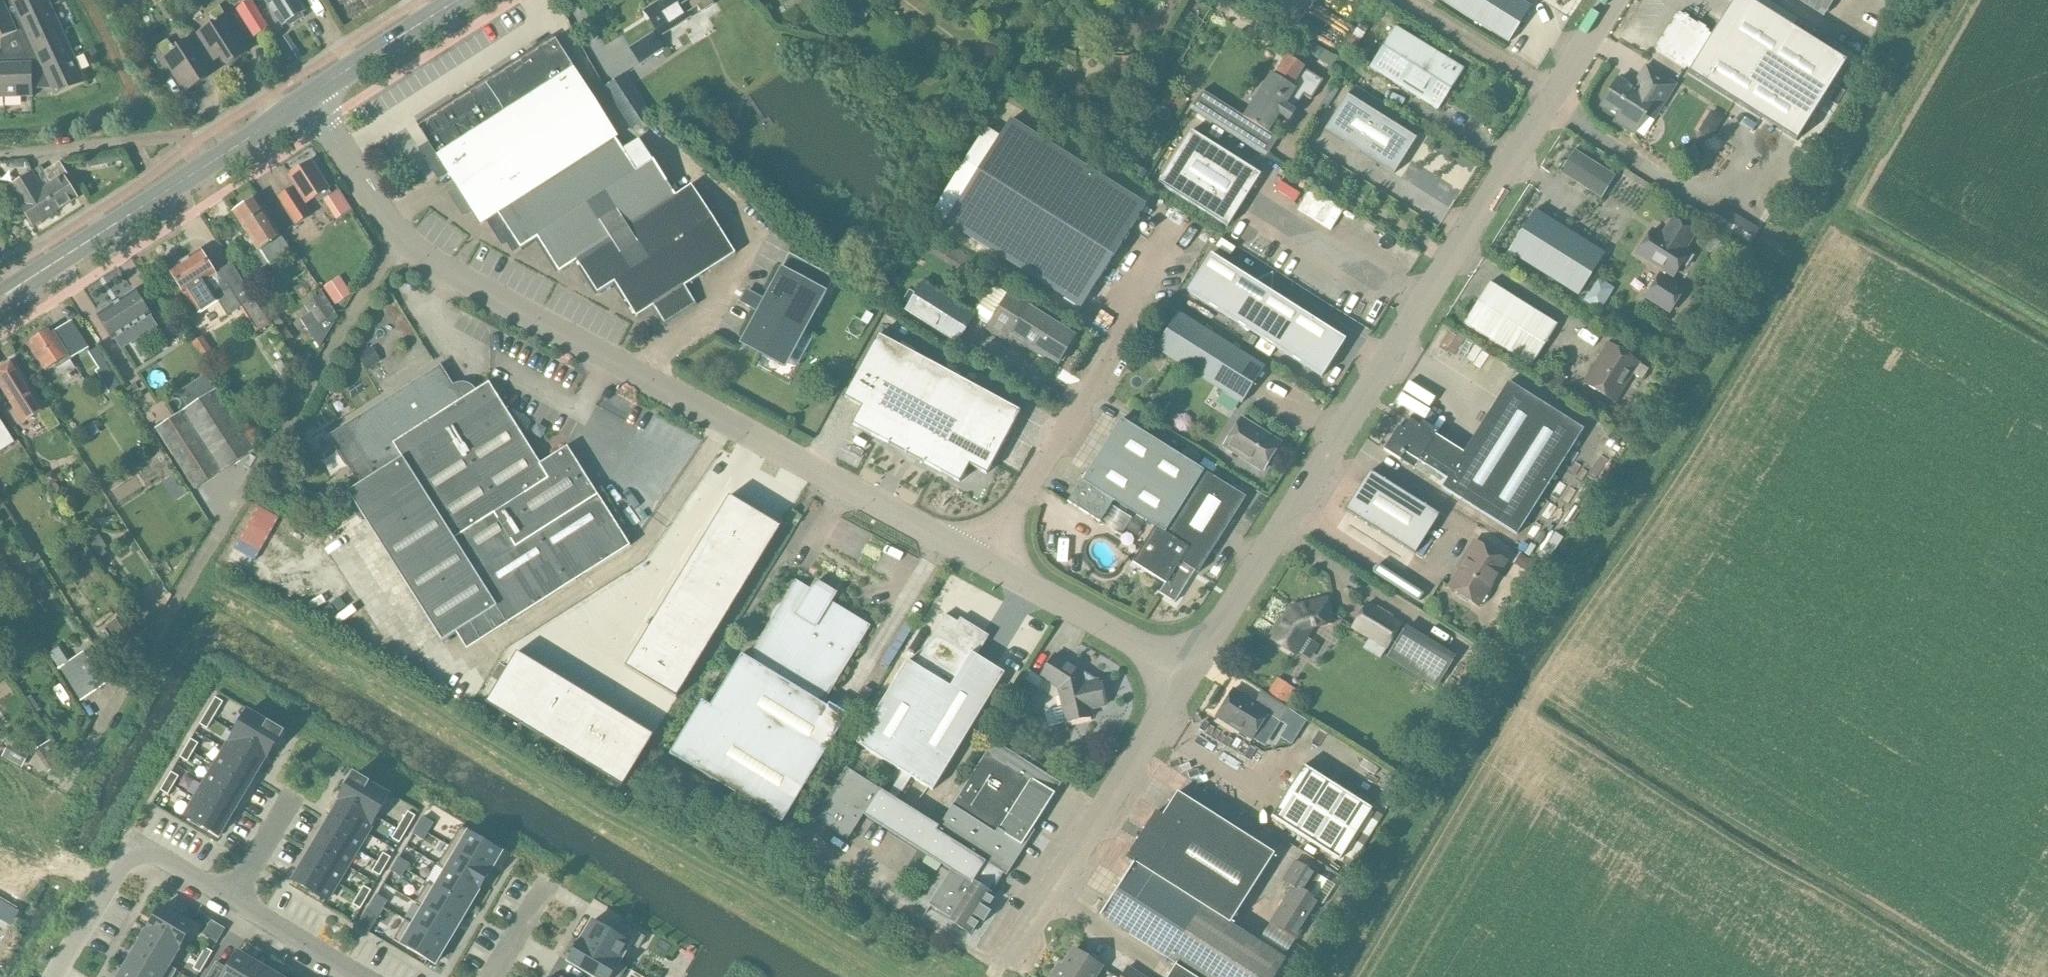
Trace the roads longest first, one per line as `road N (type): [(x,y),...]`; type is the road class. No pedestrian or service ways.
road 1 (unclassified): [(979,563),(399,240),(309,95)]
road 2 (unclassified): [(1615,0),(1189,680)]
road 3 (tertiary): [(0,300),(309,95)]
road 4 (unclassified): [(997,976),(1189,680)]
road 5 (residential): [(230,901),(132,843),(55,976)]
road 6 (unclassified): [(979,563),(1115,347)]
road 7 (unclassified): [(1189,680),(979,563)]
road 8 (tertiary): [(309,95),(458,0)]
road 9 (residential): [(359,976),(230,901)]
road 10 (residential): [(296,794),(230,901)]

